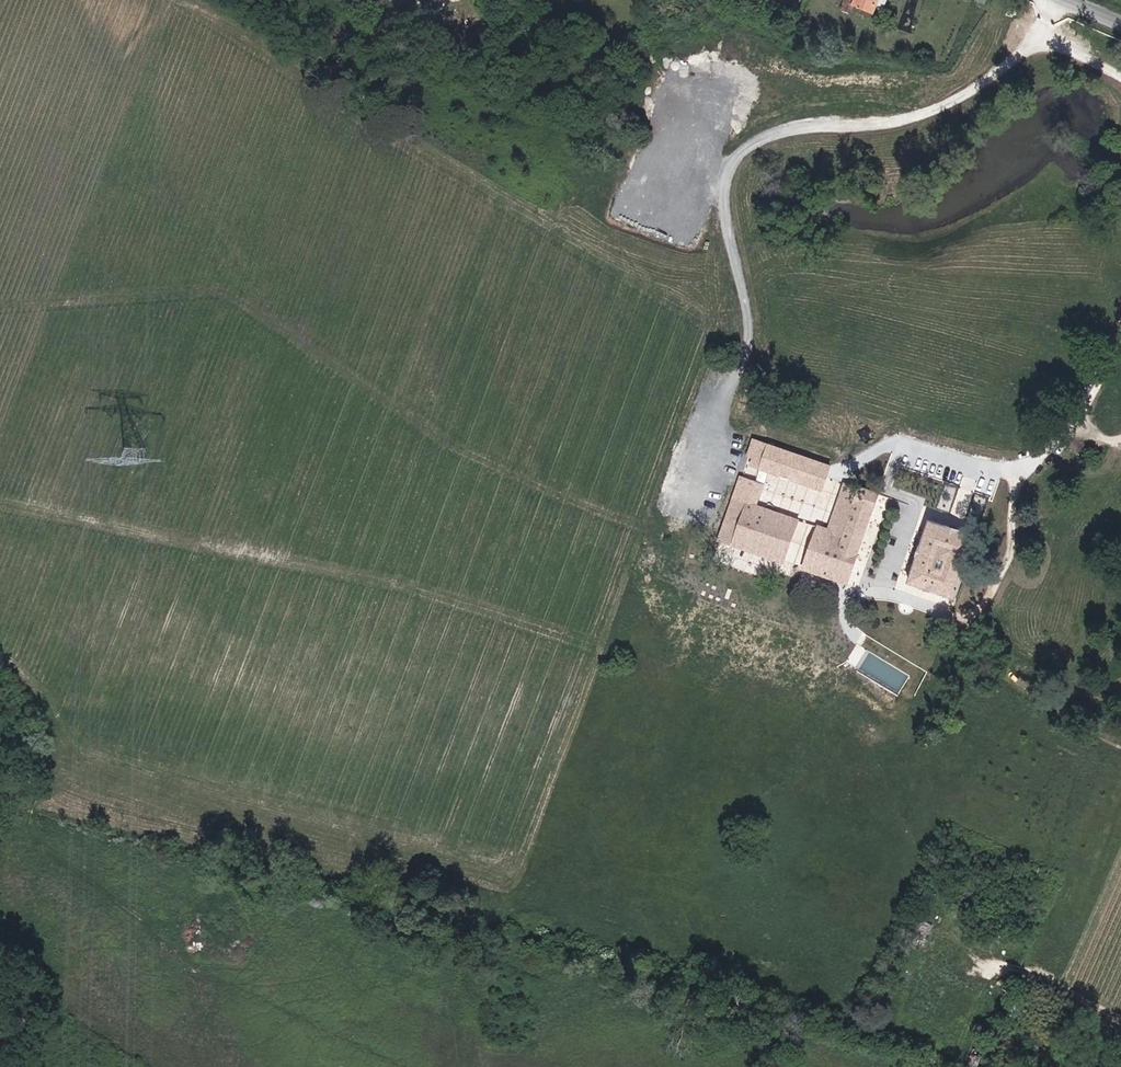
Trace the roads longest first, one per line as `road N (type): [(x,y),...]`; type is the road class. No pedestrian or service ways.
road 1 (track): [(1051,39),(913,120),(801,128),(758,142),(734,163),(729,235),(755,336),(674,515)]
road 2 (track): [(1120,741),(1073,720),(988,650),(980,626),(1013,555),(1023,465),(1053,450),(1092,397),(1120,330)]
road 3 (track): [(1023,465),(917,445),(894,462),(885,489)]

